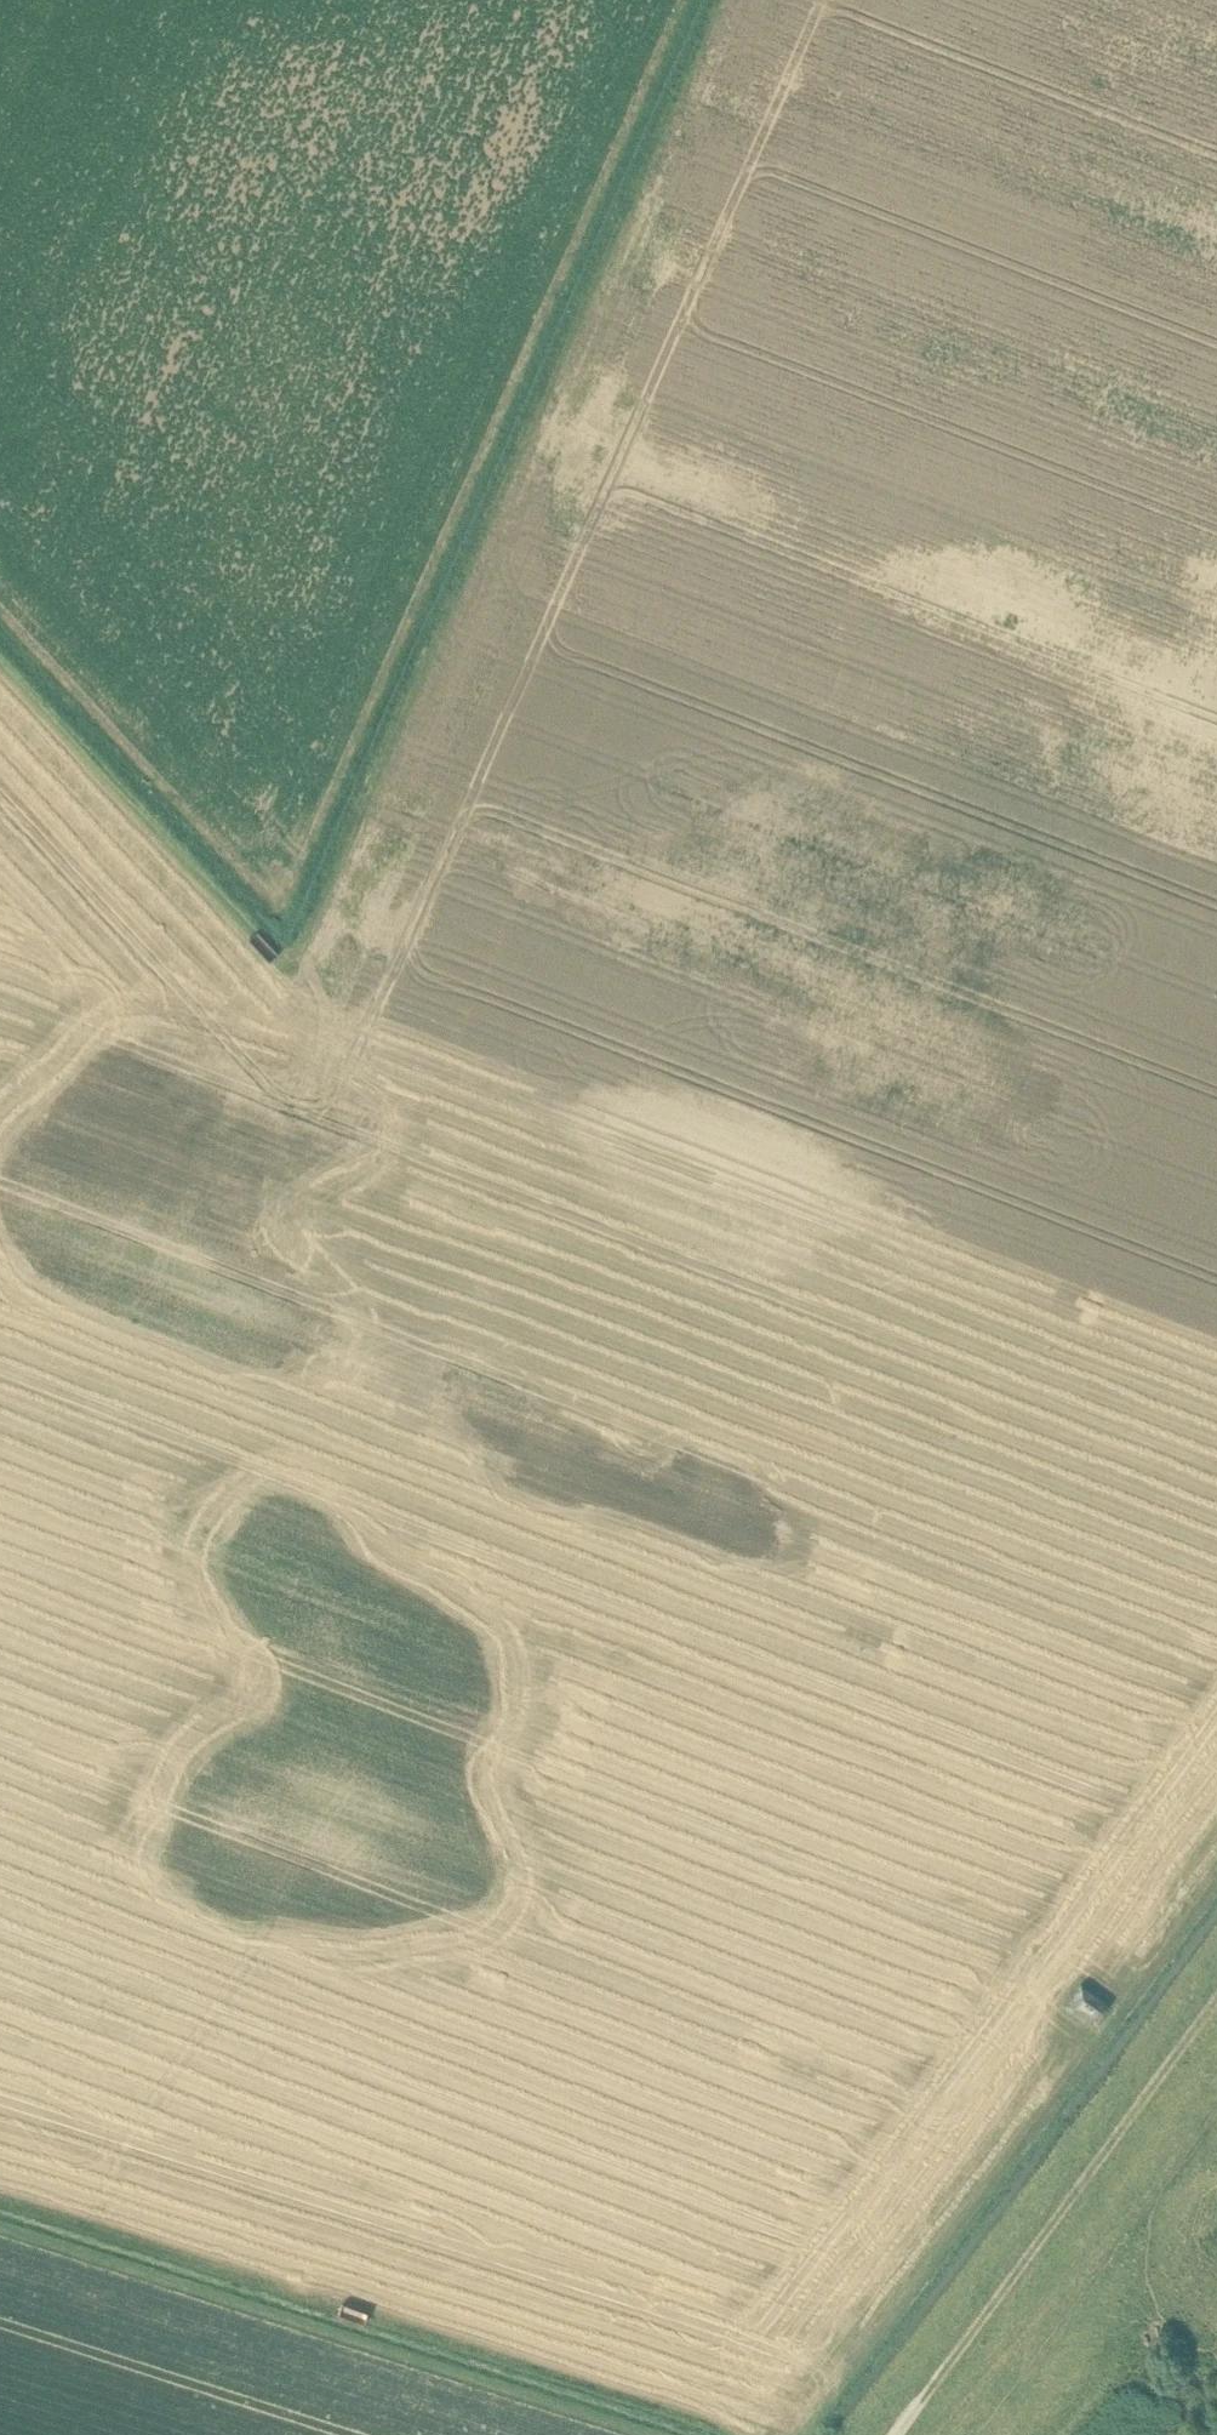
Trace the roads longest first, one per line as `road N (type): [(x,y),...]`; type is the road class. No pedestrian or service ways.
road 1 (track): [(897,2434),(1216,1998)]

